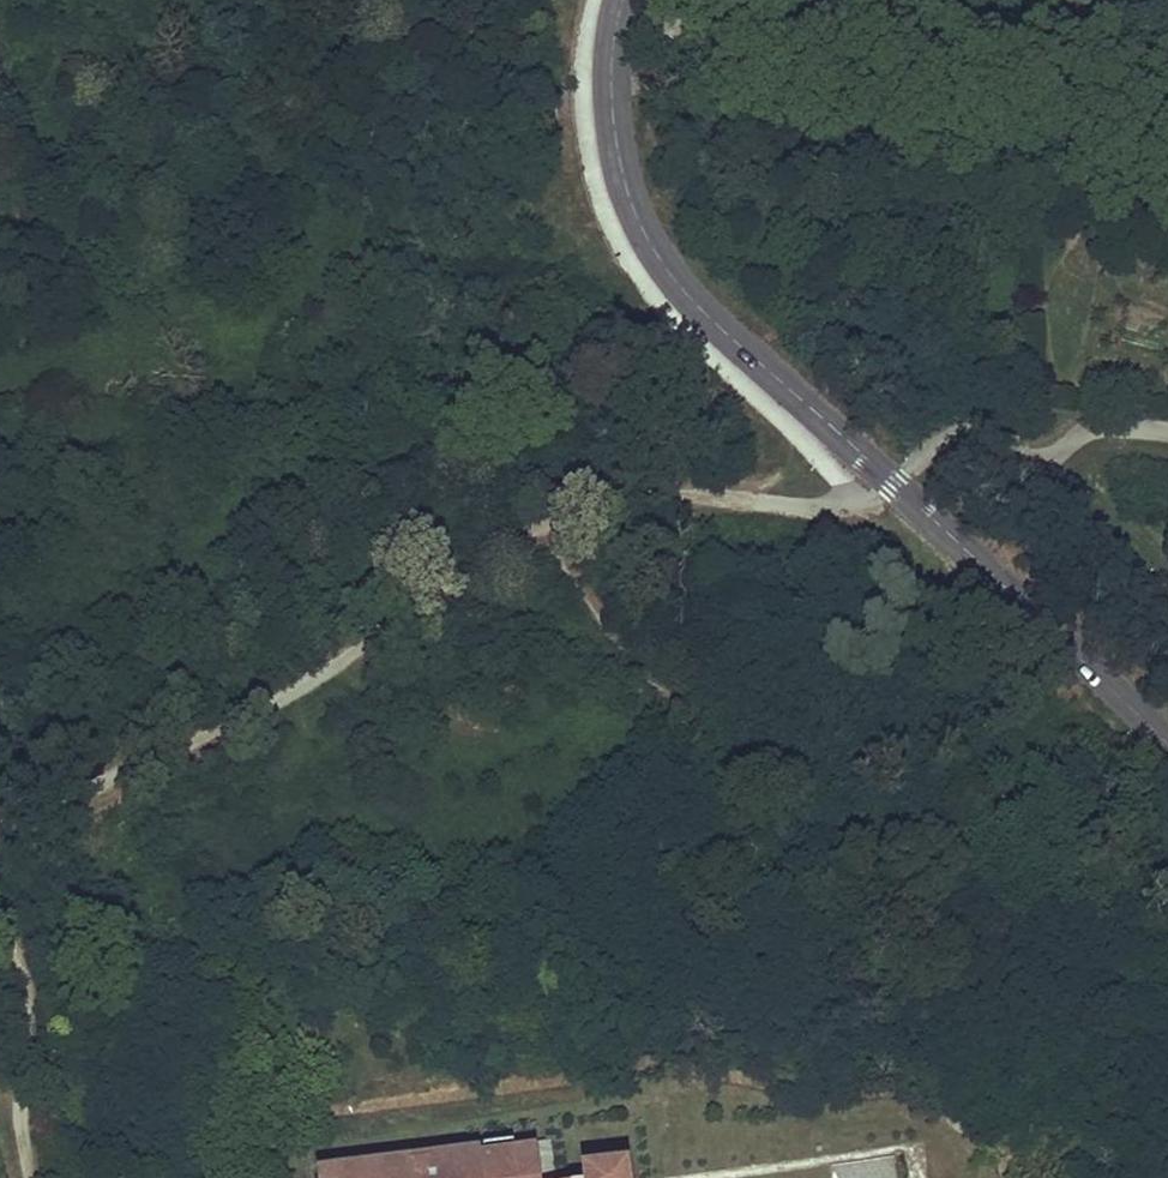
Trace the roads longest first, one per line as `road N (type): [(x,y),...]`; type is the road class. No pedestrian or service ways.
road 1 (tertiary): [(622,0),(611,82),(618,152),(664,268),(1167,749)]
road 2 (track): [(0,932),(22,971),(30,1015),(18,1101),(33,1177)]

